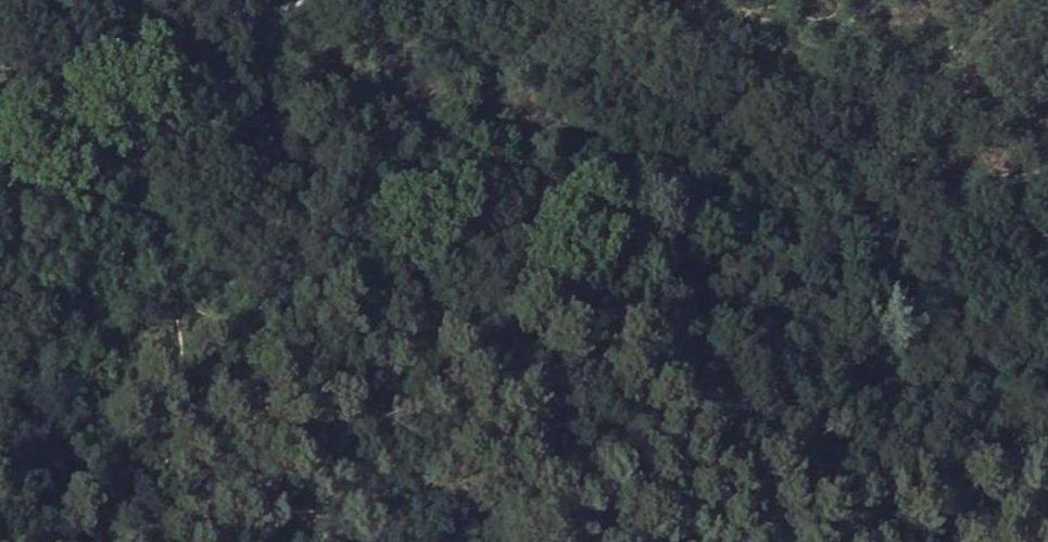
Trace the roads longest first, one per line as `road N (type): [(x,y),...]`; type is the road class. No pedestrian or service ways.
road 1 (track): [(1047,164),(915,137),(646,19),(577,0)]
road 2 (track): [(0,93),(95,72),(261,0)]

